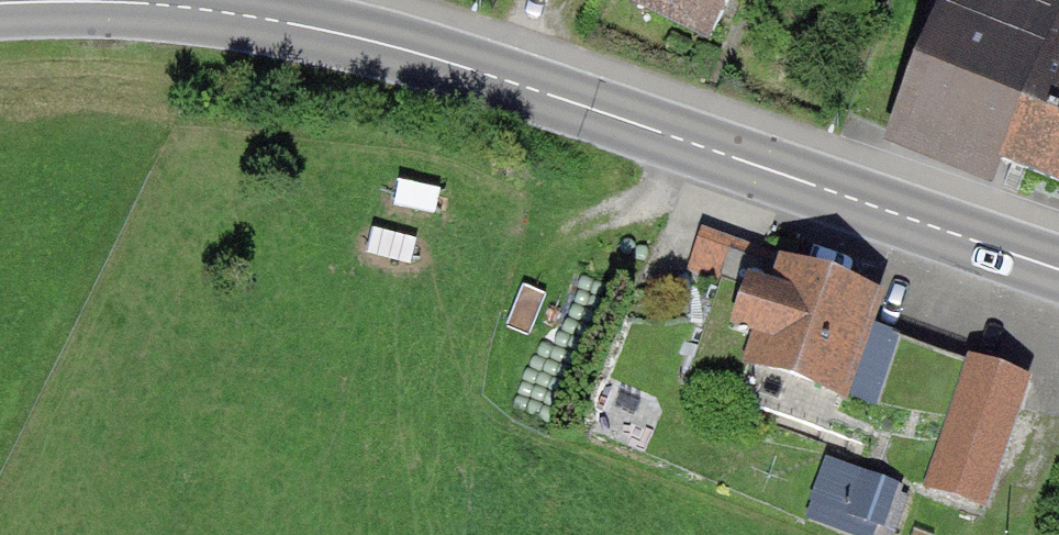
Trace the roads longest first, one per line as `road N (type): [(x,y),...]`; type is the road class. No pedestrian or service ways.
road 1 (secondary): [(1058,267),(468,67),(212,10)]
road 2 (secondary): [(212,10),(0,4)]

